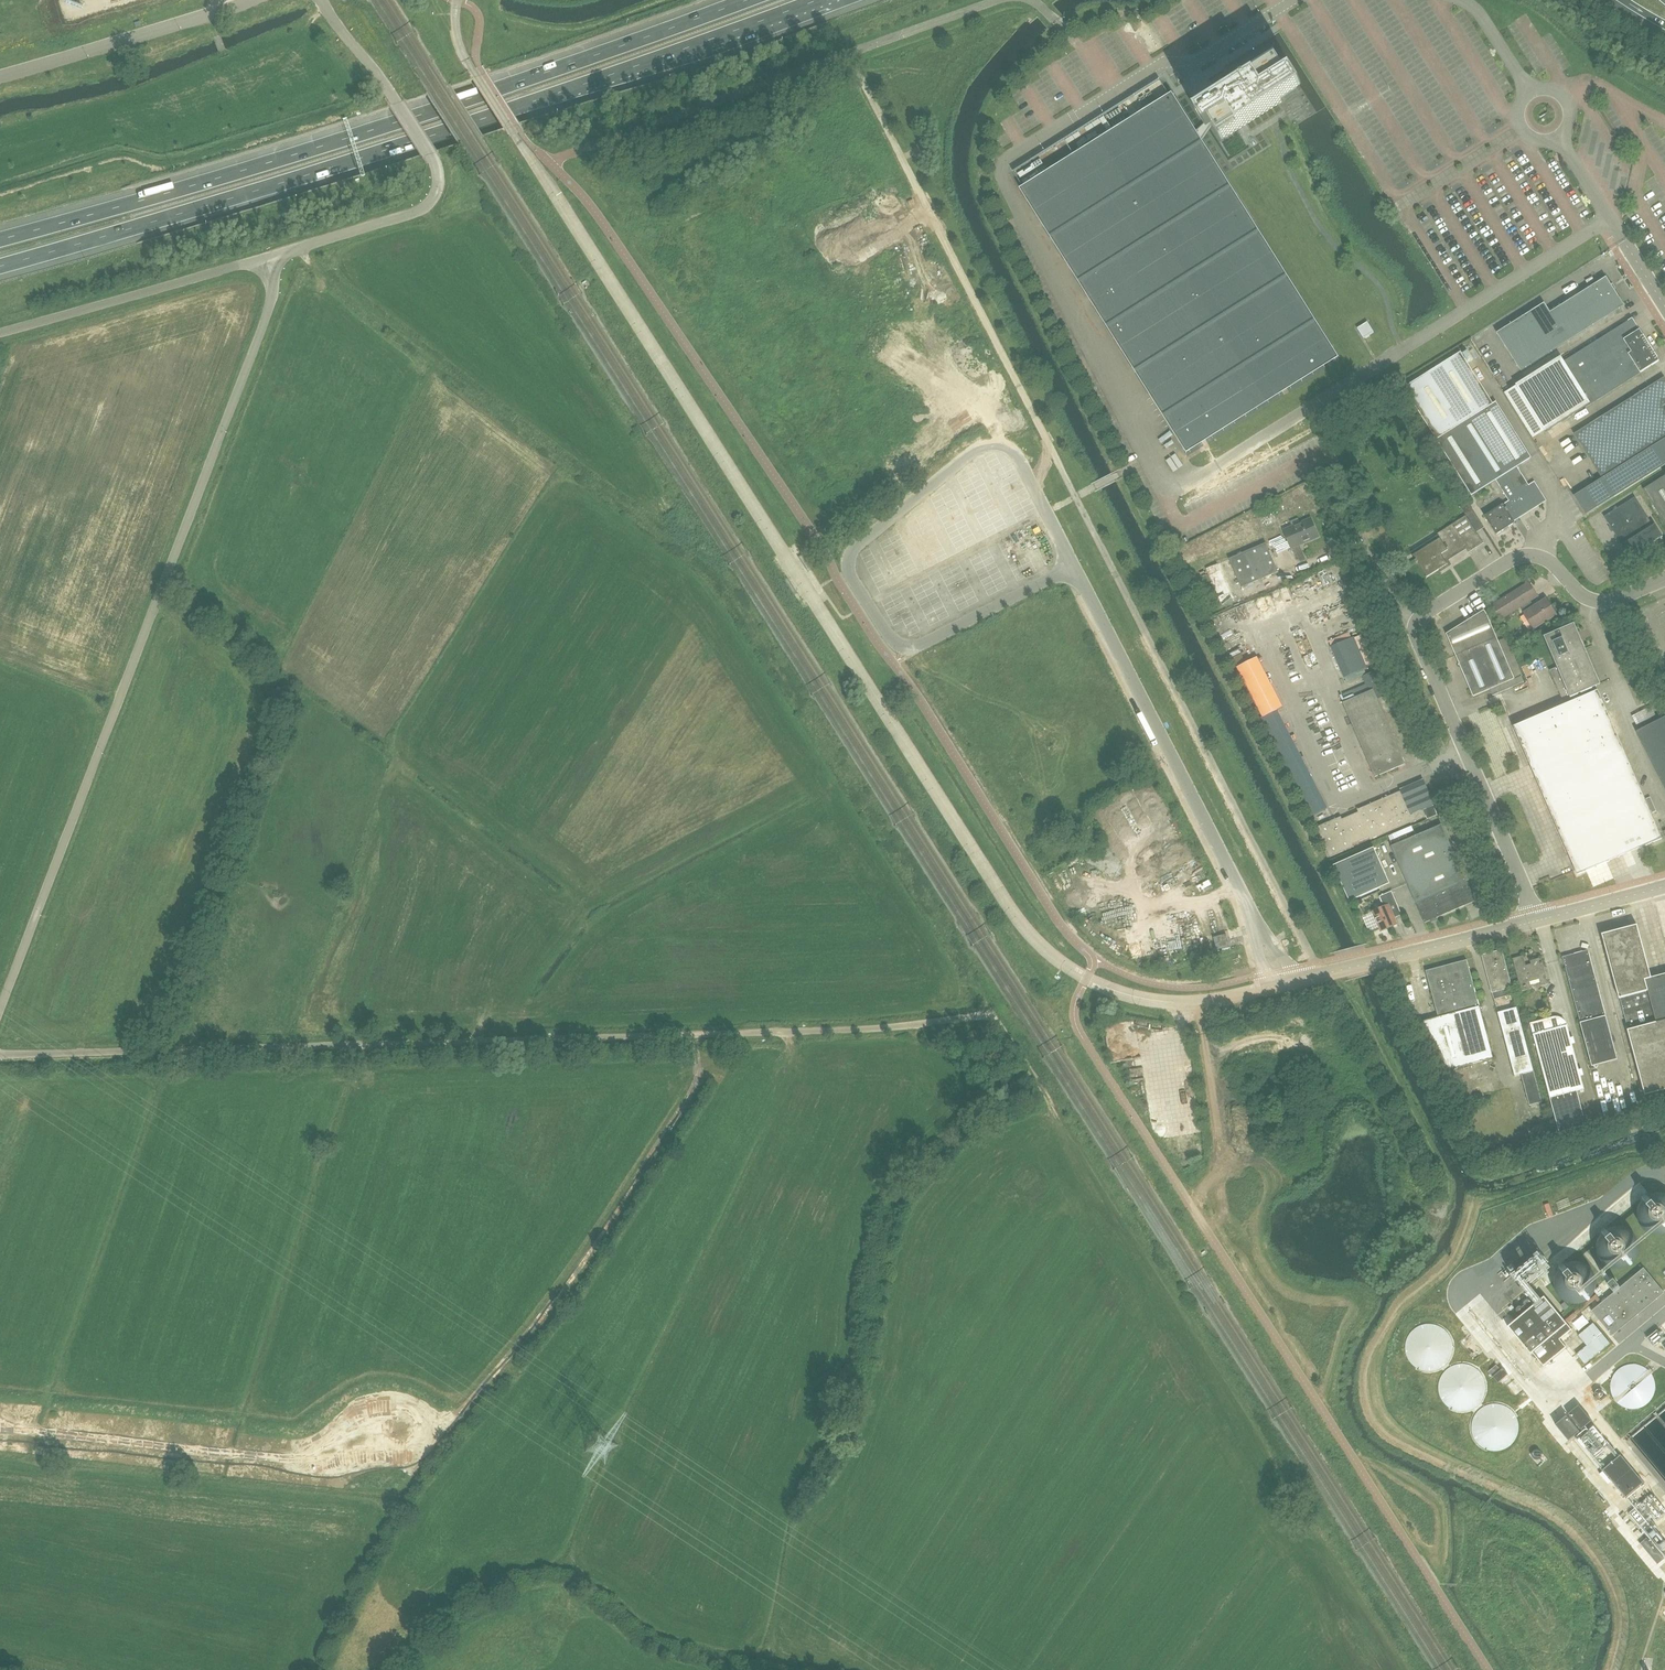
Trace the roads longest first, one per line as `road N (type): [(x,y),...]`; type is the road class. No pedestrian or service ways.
road 1 (track): [(994,1007),(729,589),(301,249)]
road 2 (unclassified): [(0,1054),(869,1029),(994,1007)]
road 3 (motorway): [(0,265),(394,148),(819,0)]
road 4 (unclassified): [(0,1013),(274,294),(267,260)]
road 5 (motorway): [(742,0),(390,124),(0,239)]
road 6 (unclassified): [(267,260),(411,215),(440,188),(435,158),(322,0)]
road 7 (unclassified): [(1538,921),(1417,629)]
road 8 (unclassified): [(1417,629),(1430,610),(1523,555),(1548,560),(1599,601),(1664,579)]
road 9 (unclassified): [(1268,988),(1538,921)]
road 10 (unclassified): [(0,332),(267,260)]
road 11 (unclassified): [(251,0),(0,77)]
road 12 (residential): [(1538,921),(1664,886)]
road 13 (unclassified): [(1417,629),(1363,542),(1341,549)]

